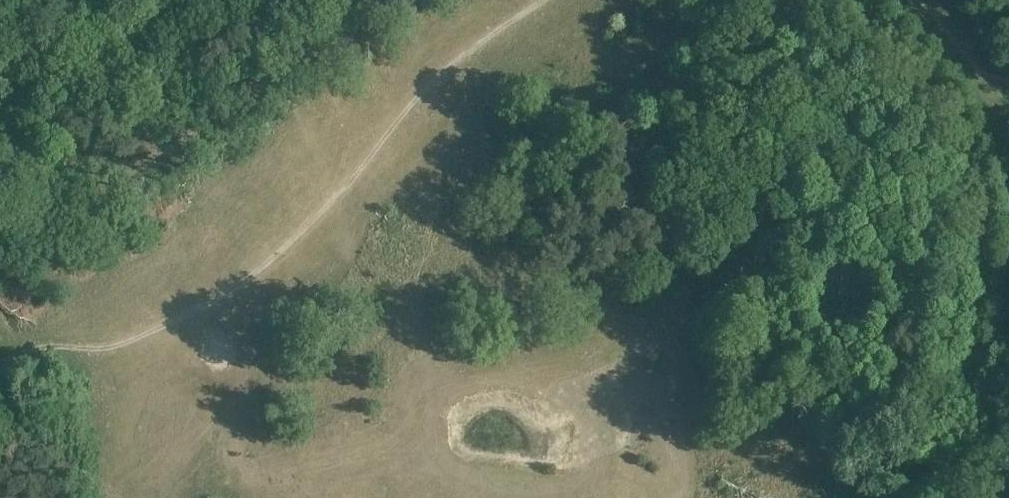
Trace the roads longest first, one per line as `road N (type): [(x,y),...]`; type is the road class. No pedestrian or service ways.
road 1 (track): [(0,86),(129,0)]

